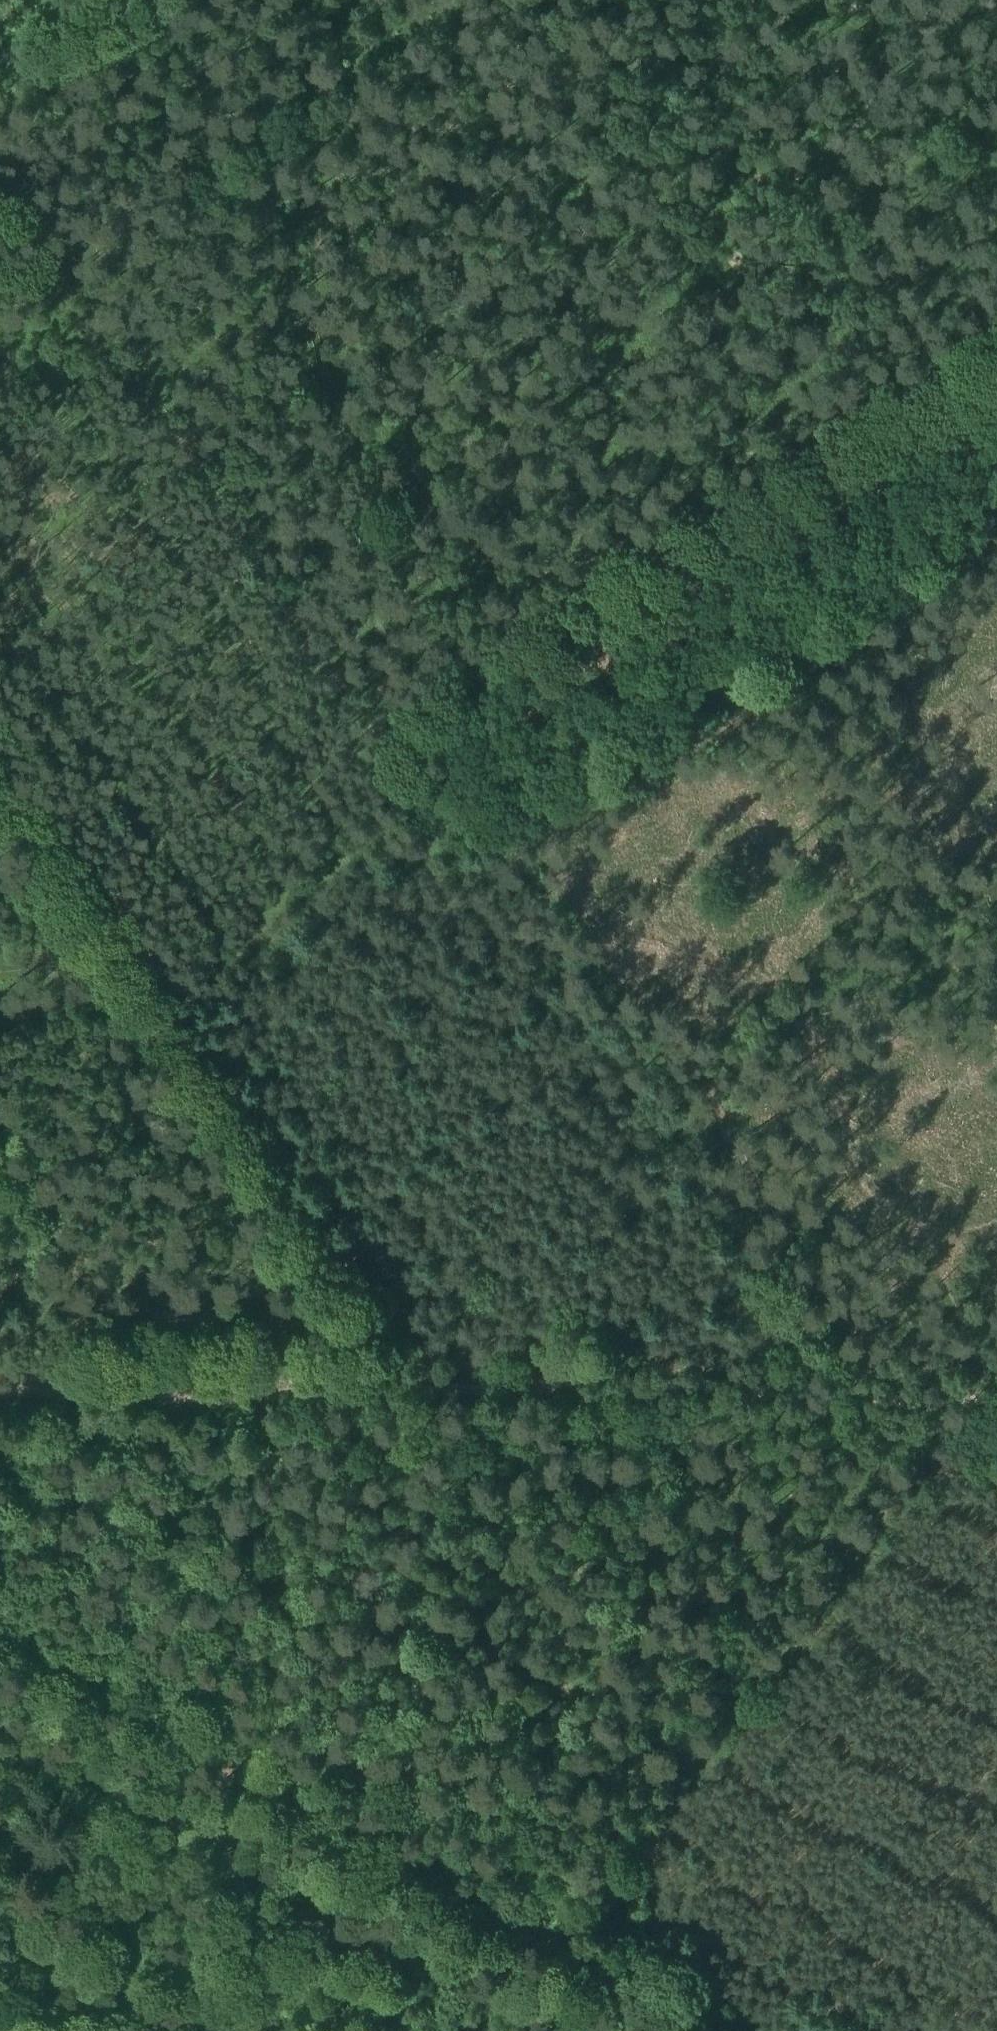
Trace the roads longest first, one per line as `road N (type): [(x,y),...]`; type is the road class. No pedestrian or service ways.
road 1 (track): [(996,326),(372,720),(0,215)]
road 2 (track): [(996,1396),(906,1403),(665,1384),(224,1396),(0,1392)]
road 3 (track): [(0,1636),(51,1657),(283,1800),(713,2030)]
road 4 (track): [(996,1372),(665,1384)]

